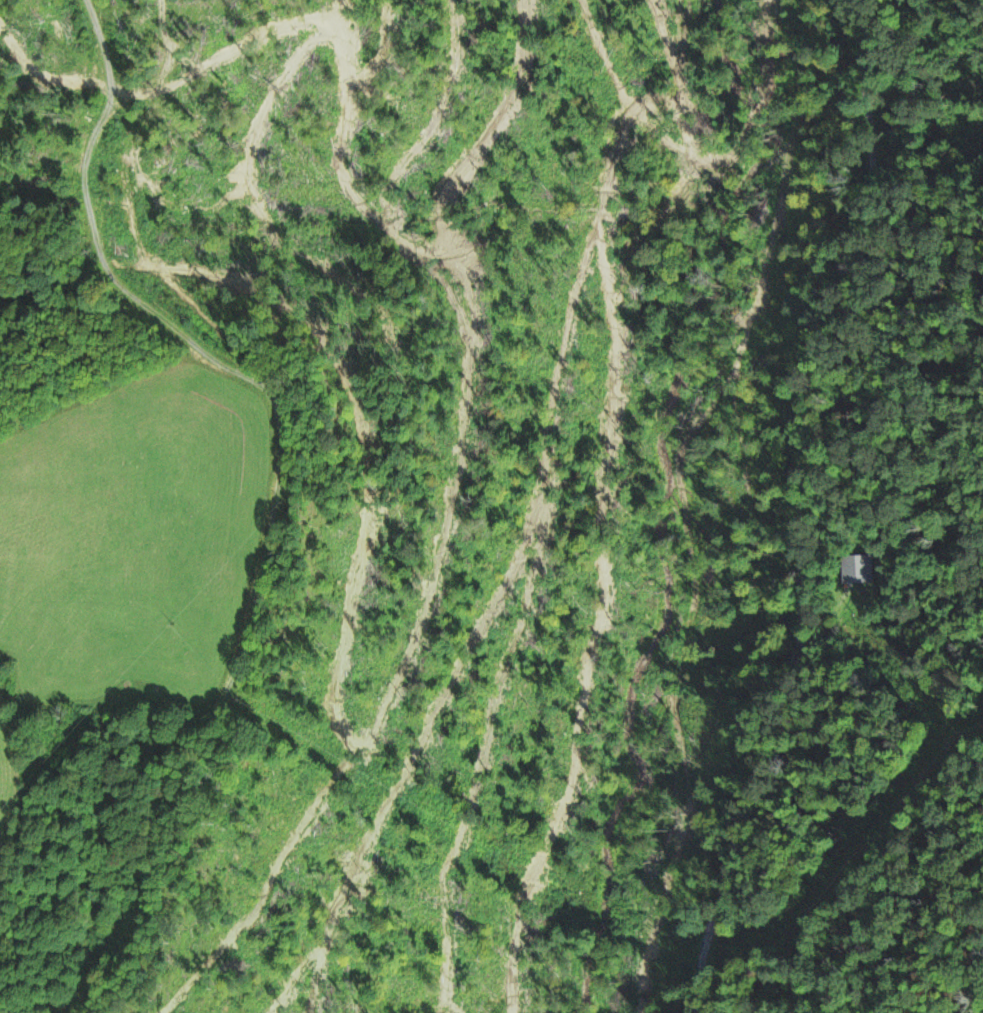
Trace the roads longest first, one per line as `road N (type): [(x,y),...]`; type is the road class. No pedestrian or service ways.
road 1 (tertiary): [(699,1012),(720,897),(795,648),(814,341),(872,170),(858,0)]

